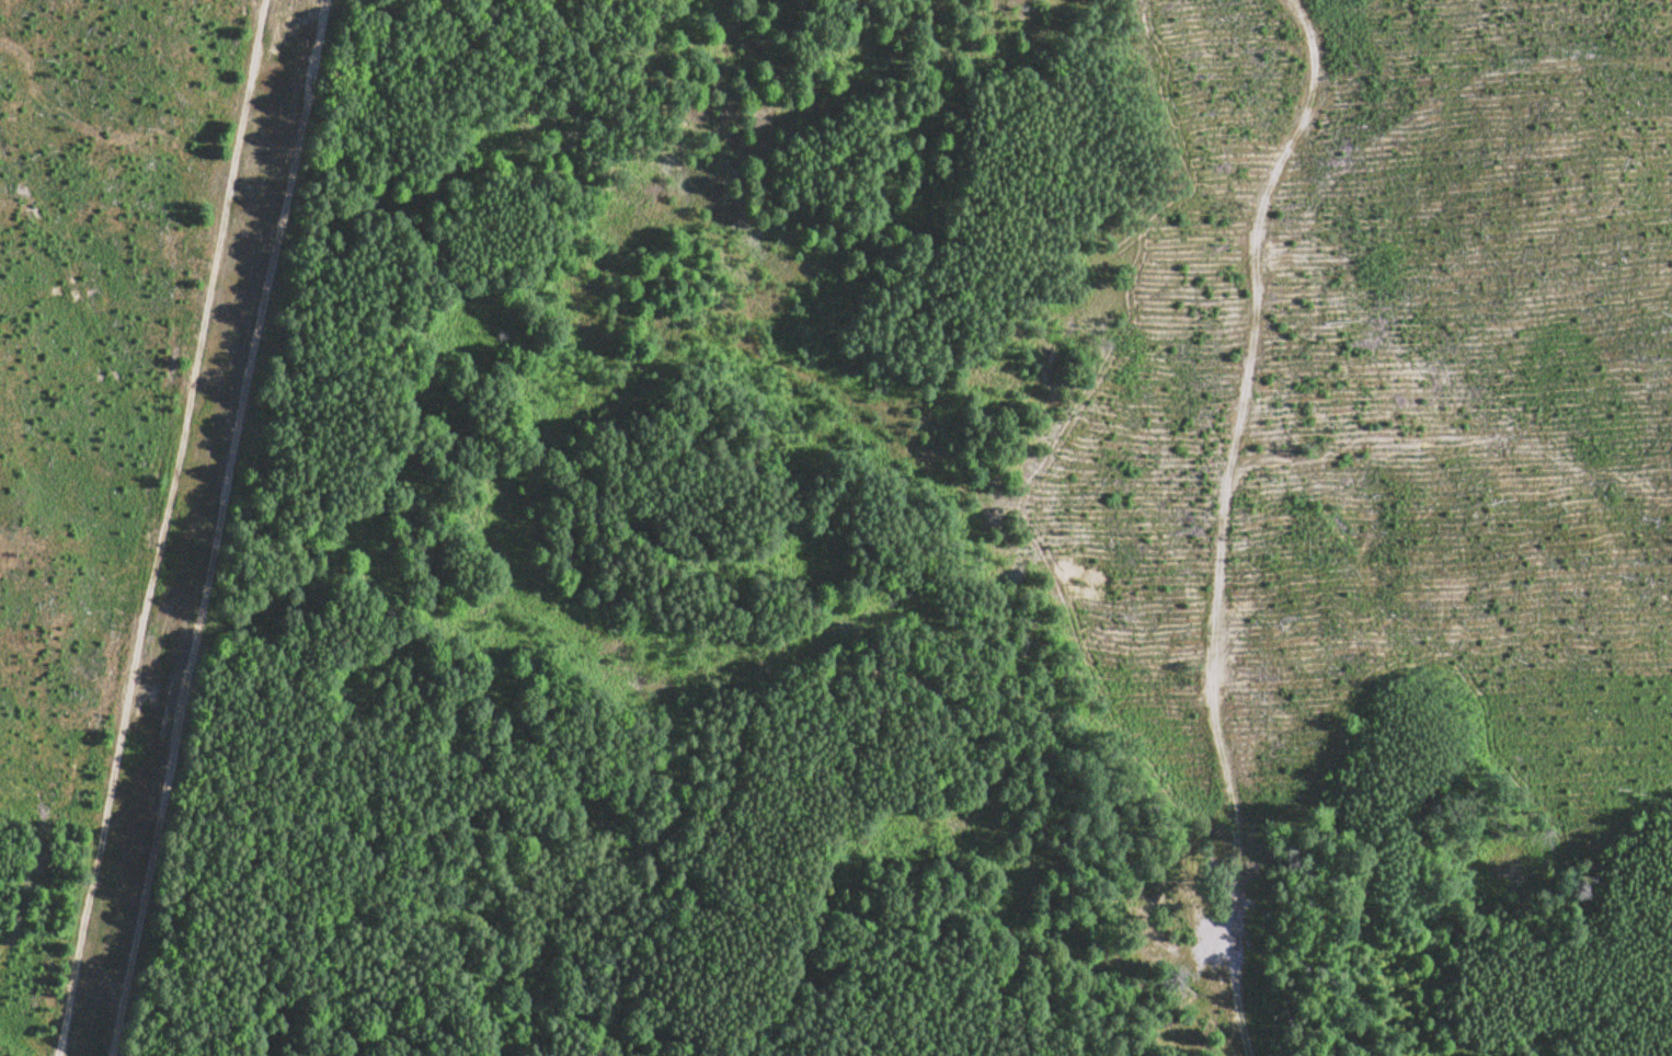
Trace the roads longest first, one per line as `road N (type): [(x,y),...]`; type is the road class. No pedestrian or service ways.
road 1 (track): [(1249,1055),(1210,648),(1260,215),(1318,72),(1272,0)]
road 2 (track): [(111,1055),(323,0)]

